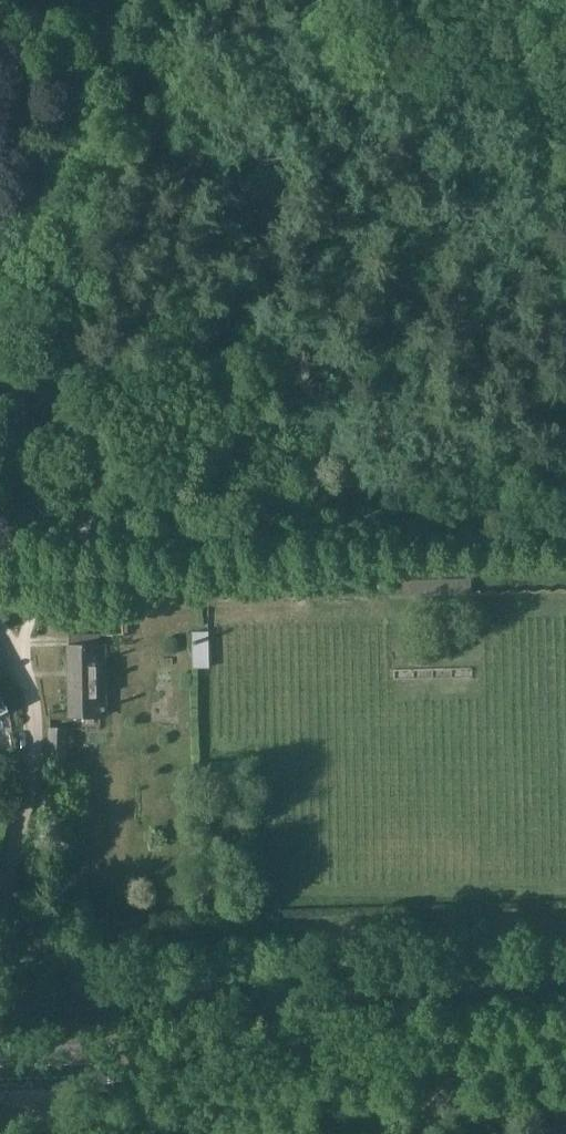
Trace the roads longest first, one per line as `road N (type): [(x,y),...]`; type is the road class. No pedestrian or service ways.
road 1 (tertiary): [(565,1068),(16,1086)]
road 2 (unclassified): [(0,617),(20,644),(35,698),(36,749),(13,872),(16,1086)]
road 3 (track): [(565,490),(461,513),(189,512),(114,525)]
road 4 (track): [(0,340),(55,228),(72,159),(74,40),(87,0)]
road 5 (track): [(18,641),(80,547),(114,525)]

